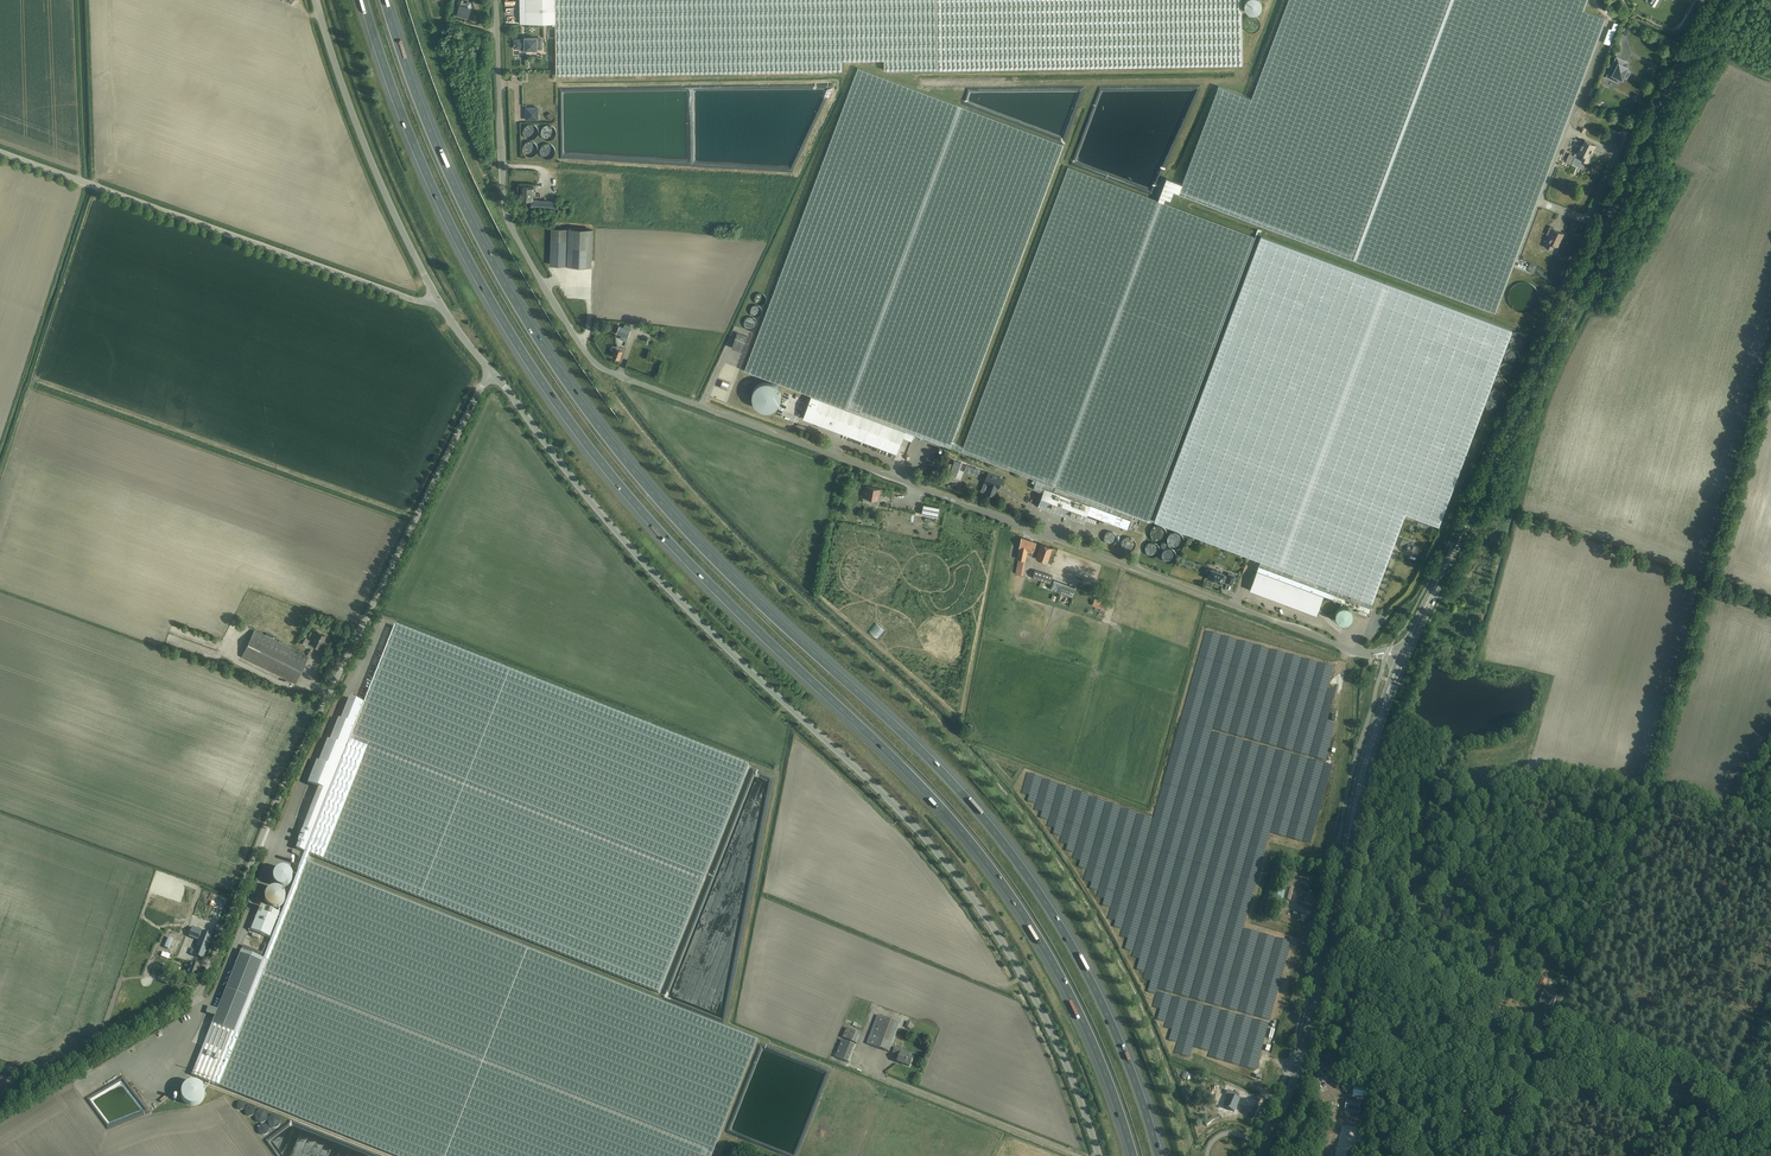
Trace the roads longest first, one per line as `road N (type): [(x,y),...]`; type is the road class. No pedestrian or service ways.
road 1 (motorway): [(1159,1155),(1097,993),(1016,861),(909,740),(679,523),(543,346),(458,195),(384,0)]
road 2 (motorway): [(363,0),(439,203),(526,358),(660,532),(893,758),(996,875),(1076,1007),(1134,1155)]
road 3 (unclassified): [(1375,654),(599,365),(506,213),(496,0)]
road 4 (unclassified): [(1098,1155),(1041,1012),(960,882),(899,809),(670,590),(493,374)]
road 5 (unclassified): [(34,1094),(197,994),(286,780),(493,374)]
road 6 (secondary): [(1428,603),(1657,116),(1720,0)]
road 7 (unclassified): [(437,300),(412,300),(0,149)]
road 8 (secondary): [(1261,1155),(1301,1058),(1361,776)]
road 9 (unclassified): [(437,300),(356,124),(316,0)]
road 10 (track): [(1547,1032),(1326,948)]

